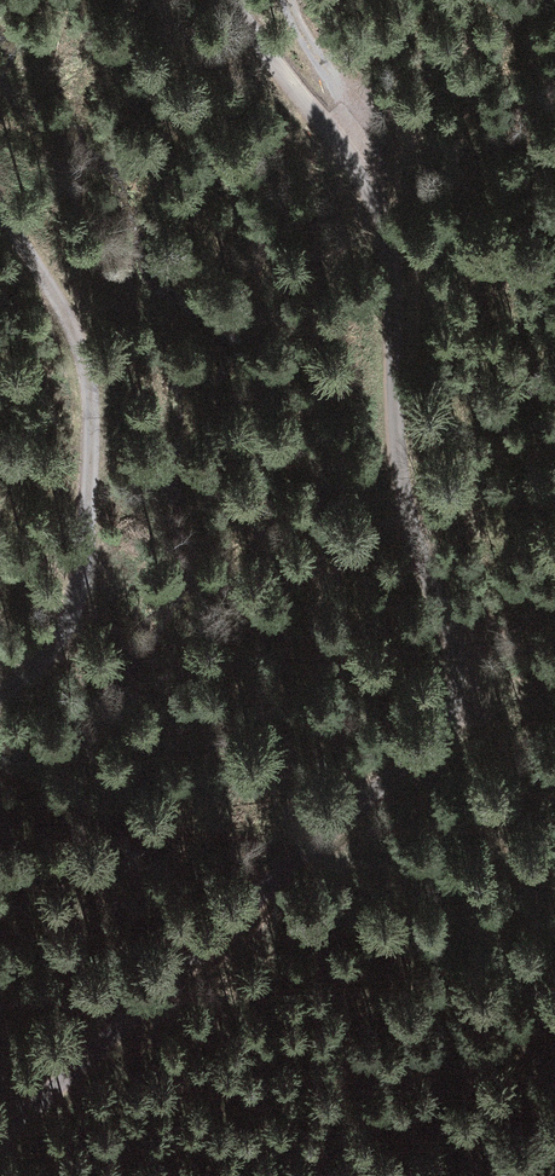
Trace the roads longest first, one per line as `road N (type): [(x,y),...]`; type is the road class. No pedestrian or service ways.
road 1 (unclassified): [(250,0),(363,189),(382,252),(439,632),(420,711),(360,787),(0,1132)]
road 2 (track): [(0,695),(22,684),(69,633),(91,553),(89,391),(74,322),(45,250),(0,179)]
road 3 (track): [(337,146),(351,122),(294,0)]

